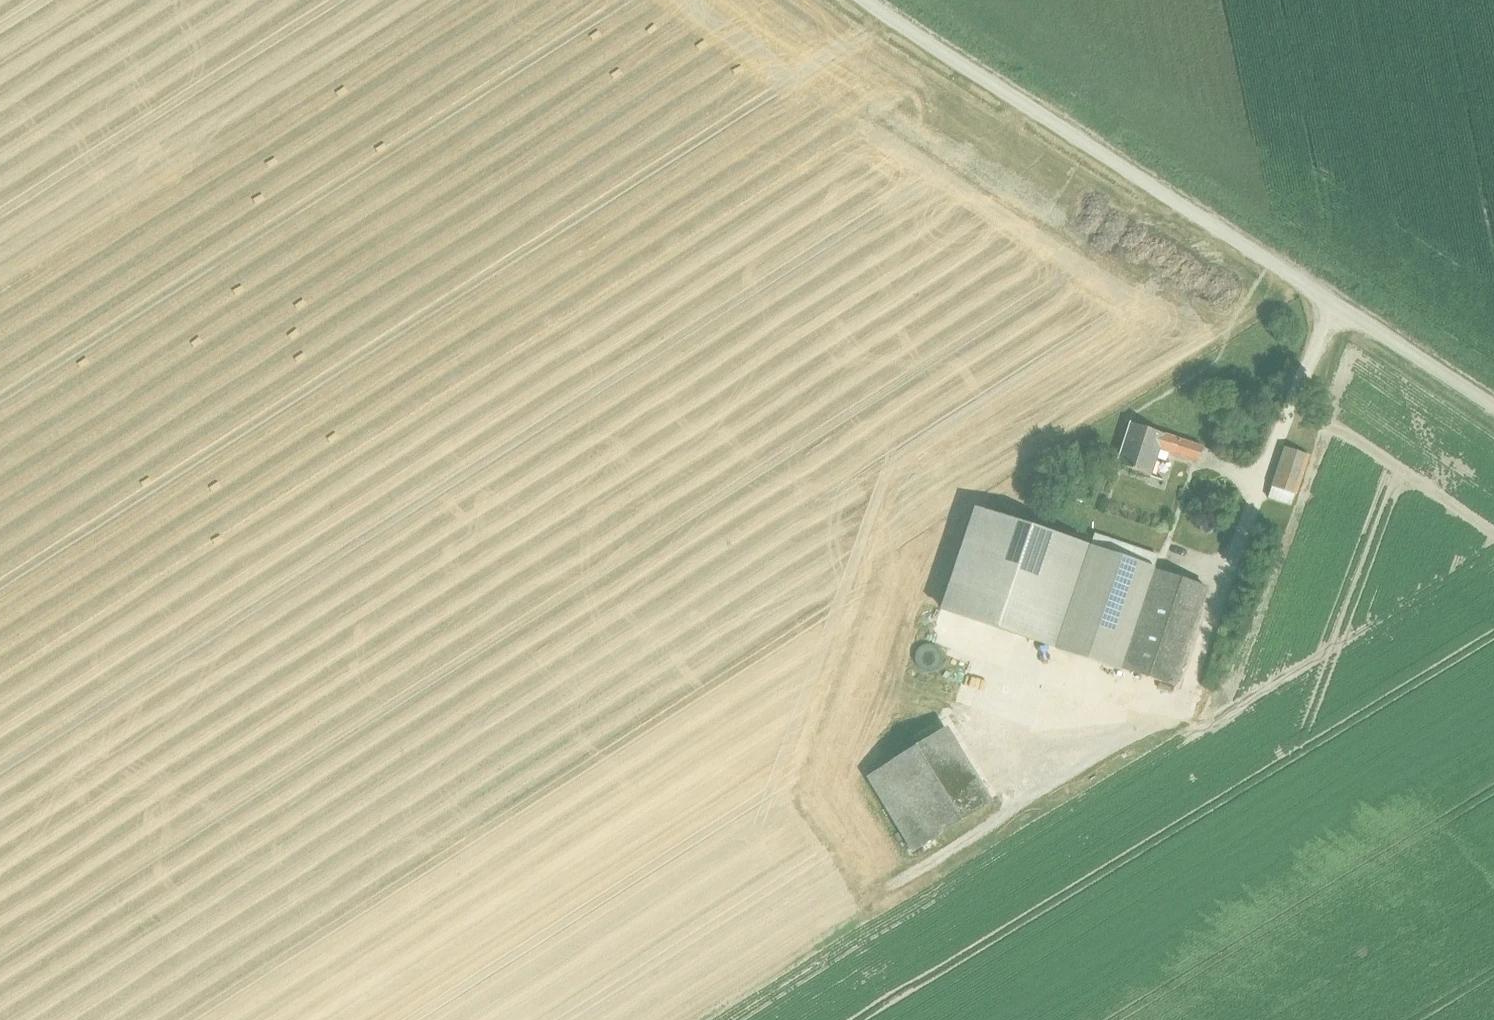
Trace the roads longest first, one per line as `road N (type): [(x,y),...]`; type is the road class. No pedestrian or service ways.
road 1 (unclassified): [(1493,411),(865,0)]

